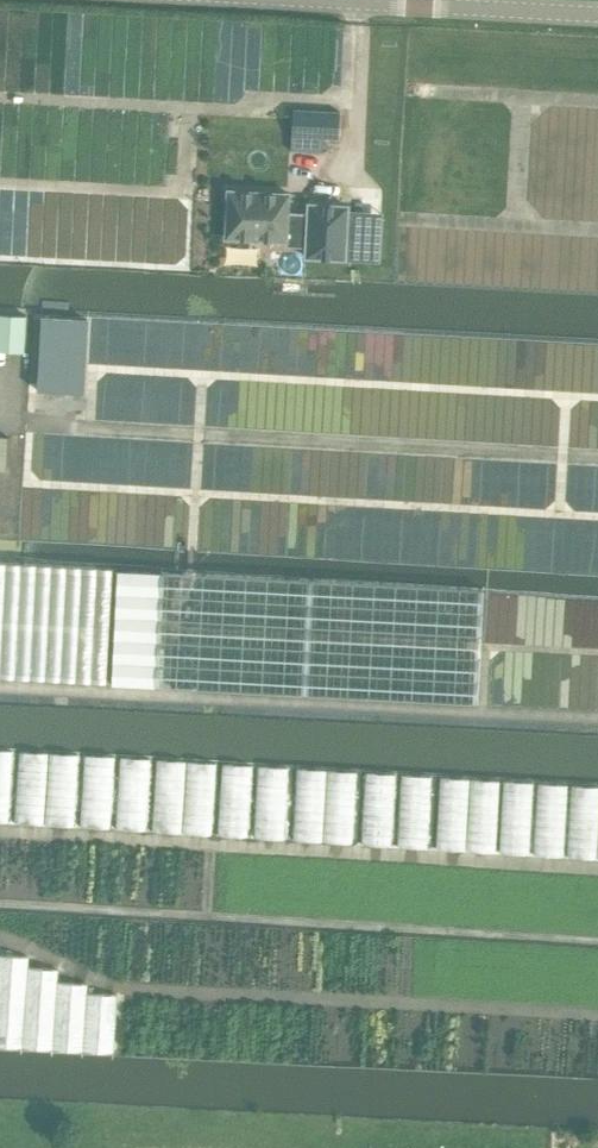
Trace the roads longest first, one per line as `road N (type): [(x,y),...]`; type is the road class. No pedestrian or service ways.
road 1 (tertiary): [(597,14),(355,0)]

